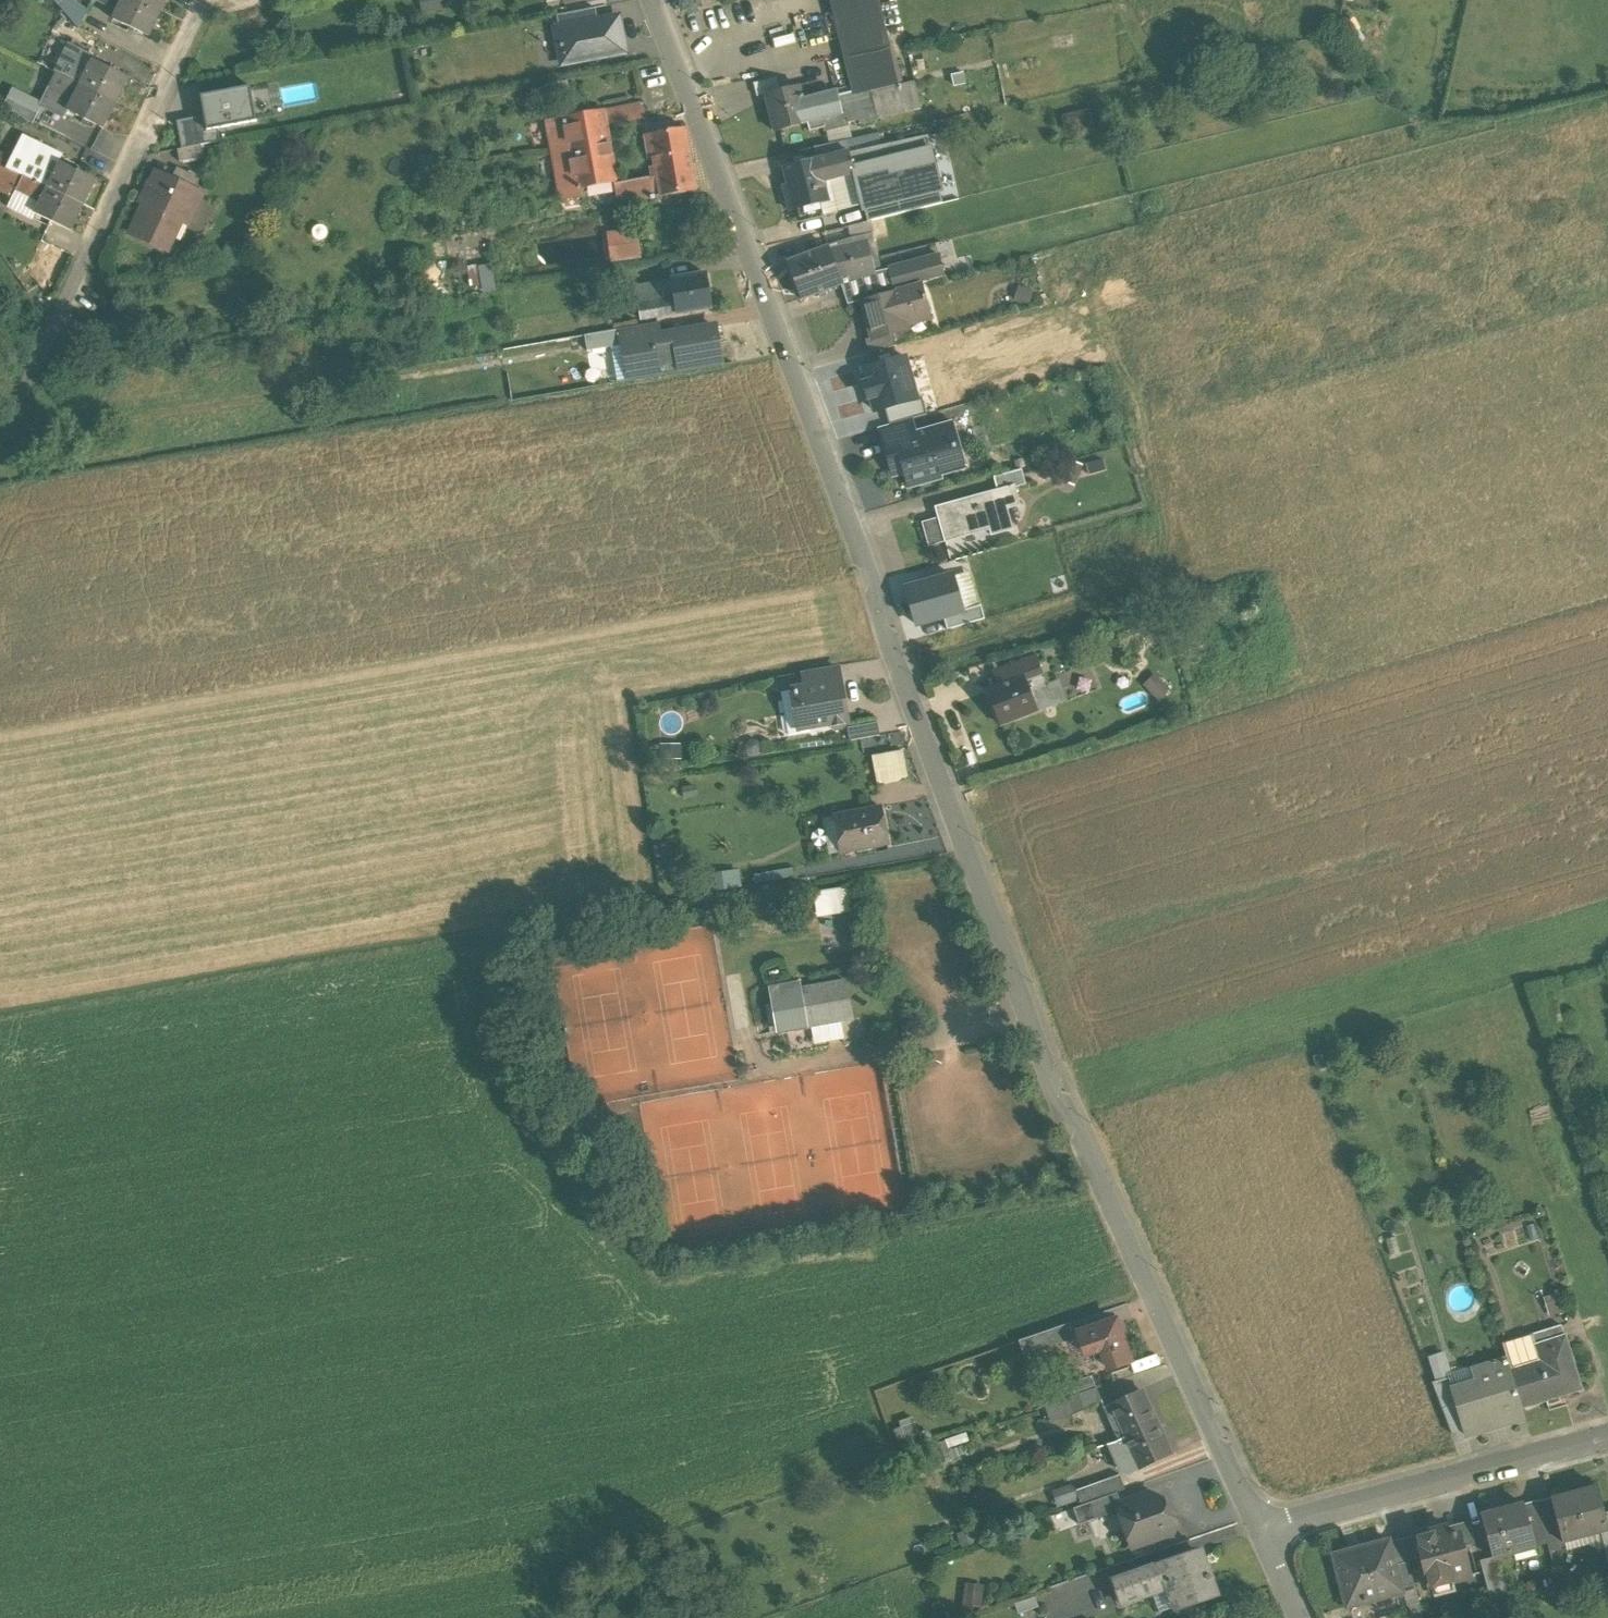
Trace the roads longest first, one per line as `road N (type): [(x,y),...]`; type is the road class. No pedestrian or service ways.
road 1 (residential): [(1261,1532),(1029,1013),(779,322),(649,0)]
road 2 (track): [(0,1011),(486,927)]
road 3 (residential): [(207,0),(0,441)]
road 4 (residential): [(1607,1436),(1261,1532)]

